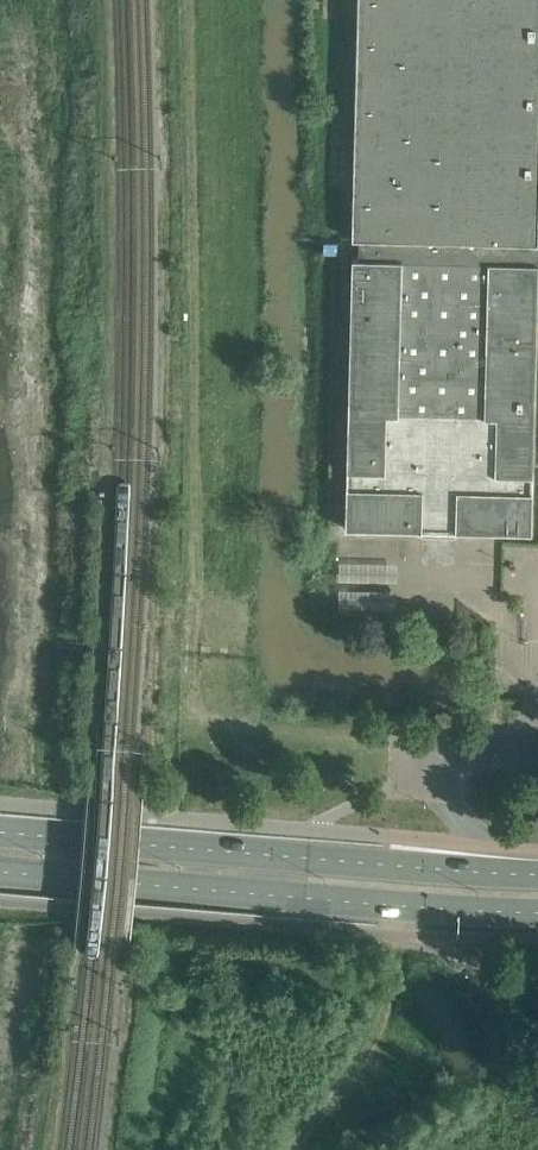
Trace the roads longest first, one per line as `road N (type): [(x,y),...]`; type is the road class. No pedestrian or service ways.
road 1 (secondary): [(537,873),(0,832)]
road 2 (secondary): [(0,872),(537,911)]
road 3 (unclassified): [(537,860),(479,838),(457,816),(442,785),(449,751),(464,744),(537,747)]
road 4 (track): [(449,751),(271,732)]

